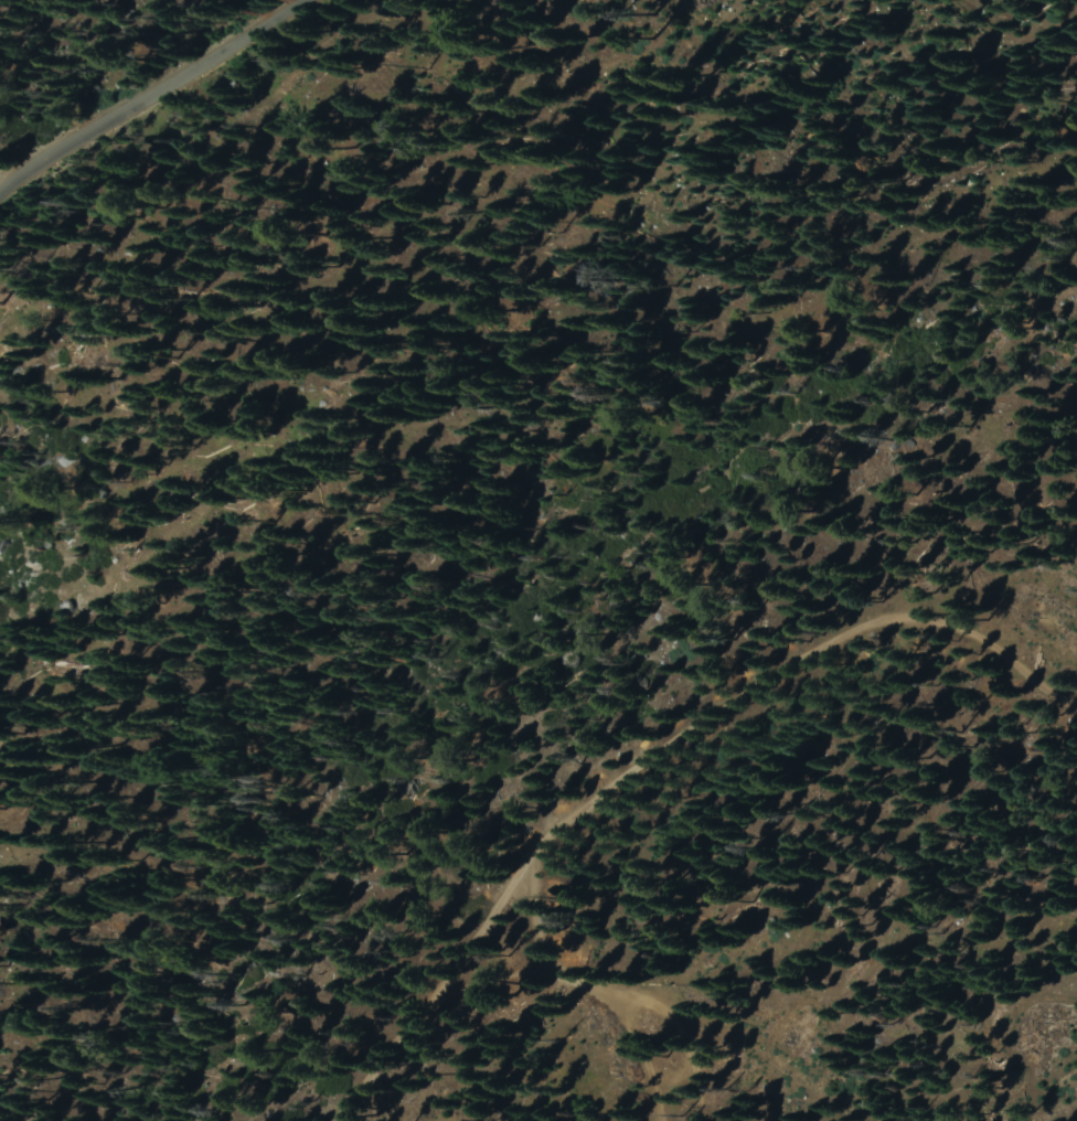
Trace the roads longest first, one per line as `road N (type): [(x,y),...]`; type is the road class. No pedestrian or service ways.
road 1 (track): [(531,850),(723,702),(818,644),(868,624),(913,617),(943,622),(1049,692),(1076,697)]
road 2 (residential): [(312,0),(0,197)]
road 3 (track): [(531,850),(433,1010),(369,1075),(340,1120)]
road 4 (track): [(633,1120),(582,1003),(536,932),(531,850)]

